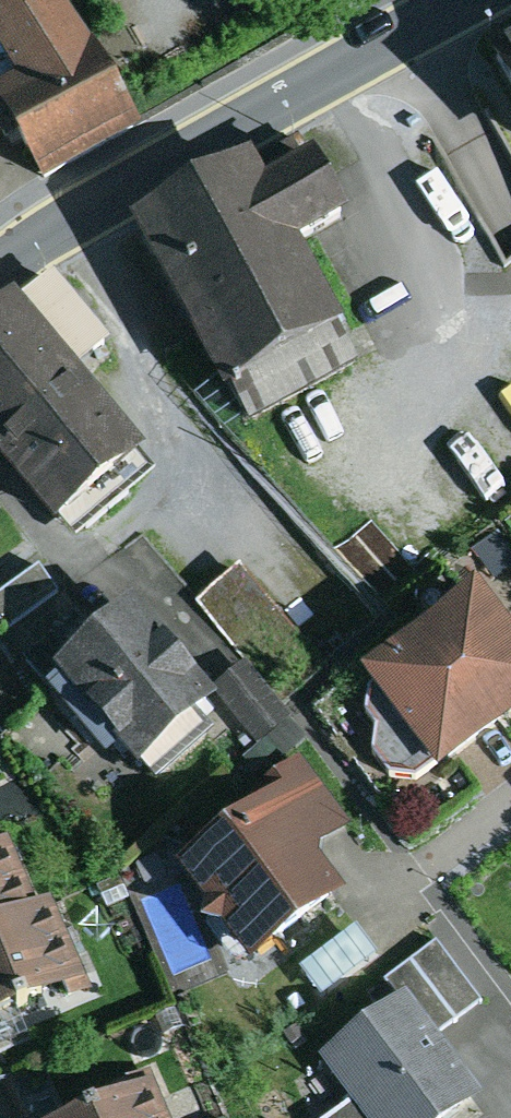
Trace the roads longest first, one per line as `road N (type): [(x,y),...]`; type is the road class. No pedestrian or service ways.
road 1 (primary): [(443,6),(90,205),(0,267)]

